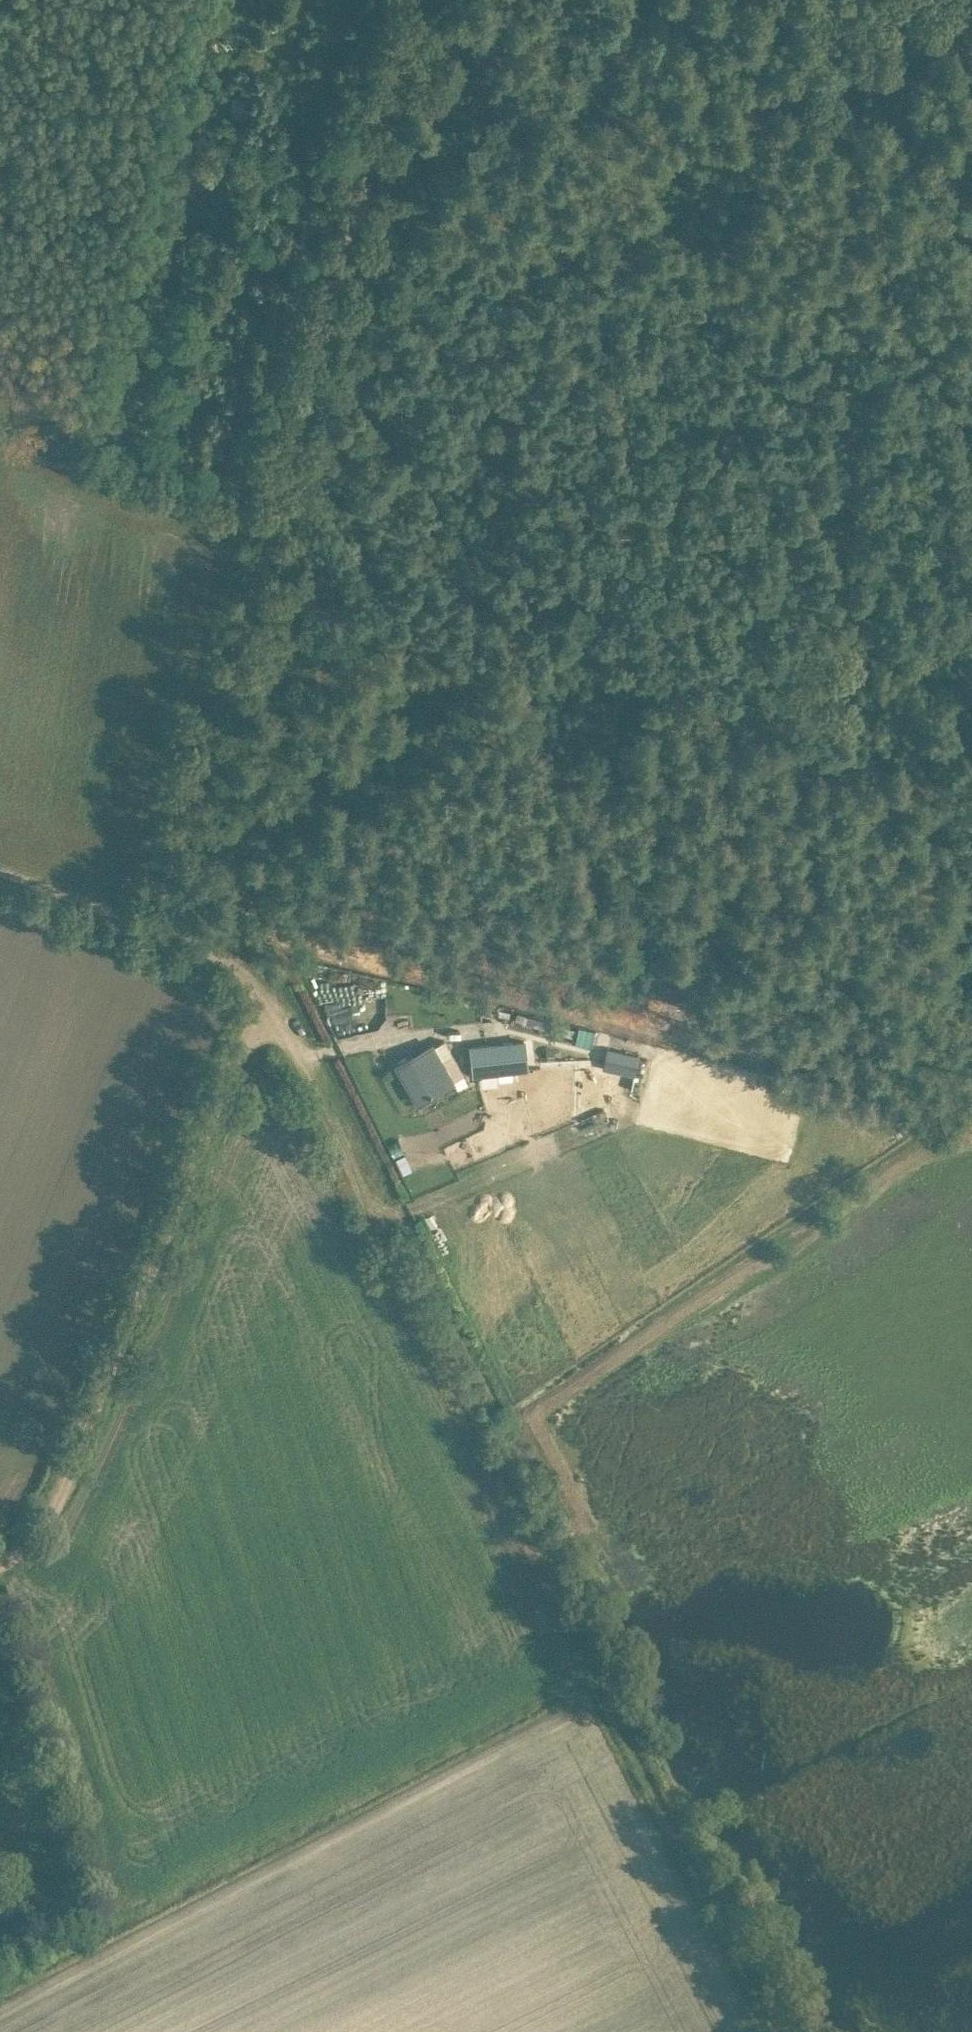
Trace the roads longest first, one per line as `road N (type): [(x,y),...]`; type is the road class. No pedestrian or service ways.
road 1 (track): [(155,911),(231,654),(234,599),(413,0)]
road 2 (track): [(0,1557),(43,1532),(67,1497),(265,994)]
road 3 (track): [(155,911),(0,860)]
road 4 (track): [(265,994),(258,977),(155,911)]
road 5 (track): [(849,0),(971,37)]

